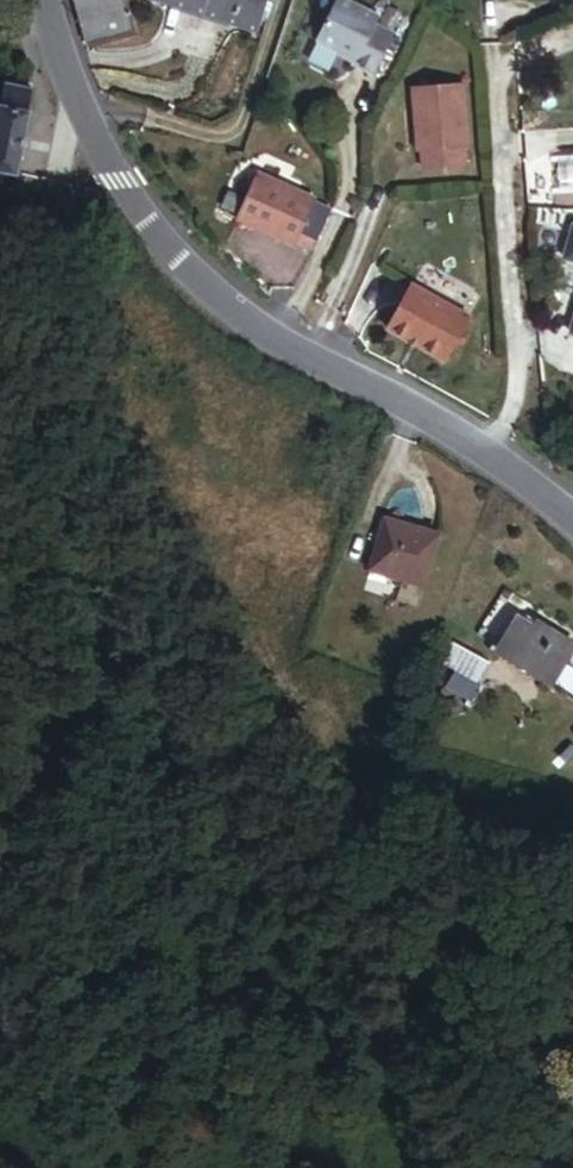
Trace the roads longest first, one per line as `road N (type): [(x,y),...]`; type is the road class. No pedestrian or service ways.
road 1 (track): [(0,475),(408,1167)]
road 2 (residential): [(44,0),(71,120),(139,242),(218,314),(510,479),(572,533)]
road 3 (track): [(71,120),(0,453)]

